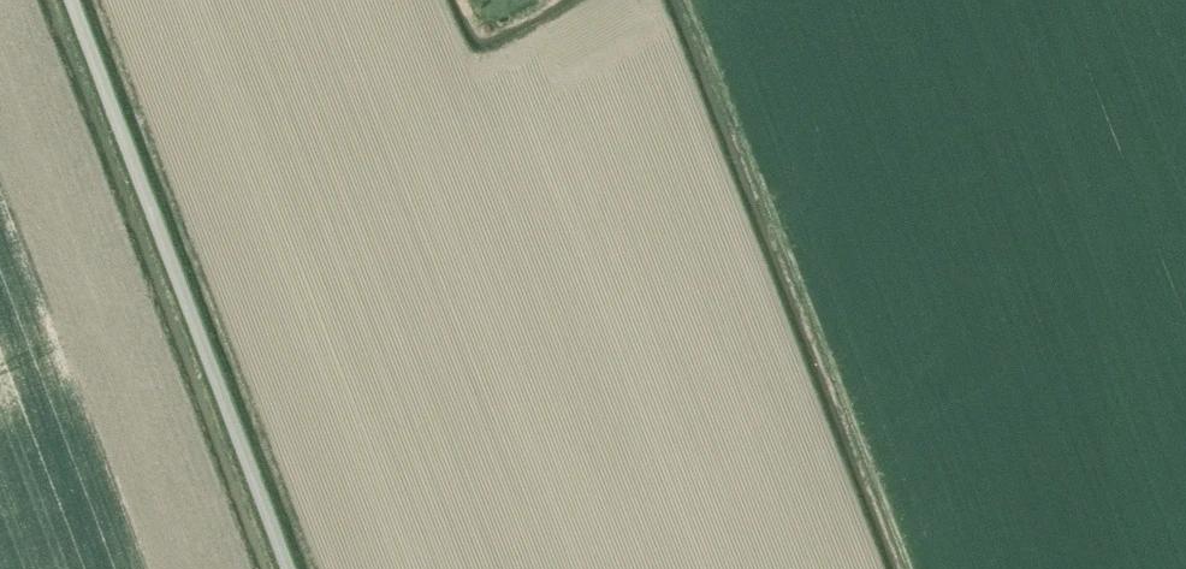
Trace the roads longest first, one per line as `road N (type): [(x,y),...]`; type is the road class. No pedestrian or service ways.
road 1 (unclassified): [(286,568),(69,0)]

